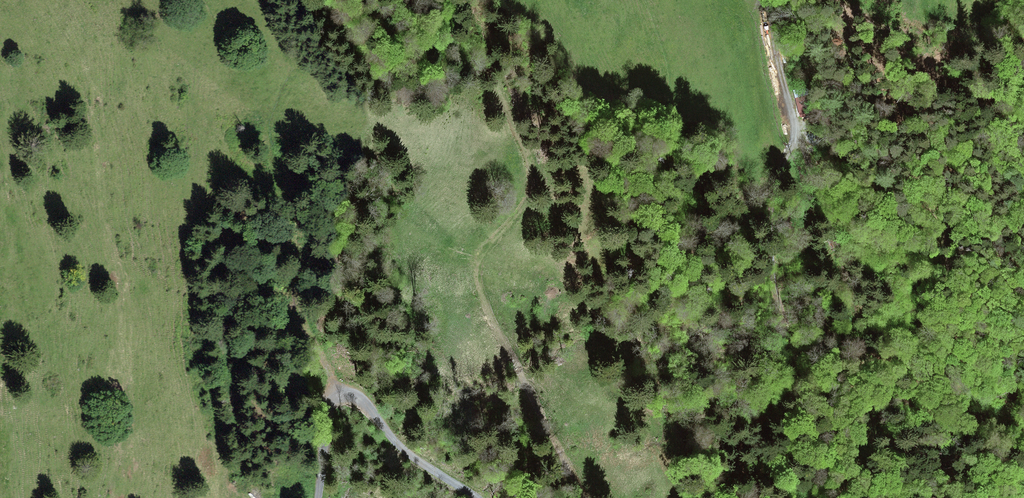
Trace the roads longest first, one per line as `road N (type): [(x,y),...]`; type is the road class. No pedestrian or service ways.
road 1 (track): [(823,497),(831,429),(798,350),(774,233),(793,137)]
road 2 (track): [(321,497),(339,392),(354,393),(399,446),(463,497)]
road 3 (track): [(339,392),(321,353),(266,133)]
road 4 (track): [(510,356),(590,497)]
road 5 (track): [(793,137),(772,0)]

